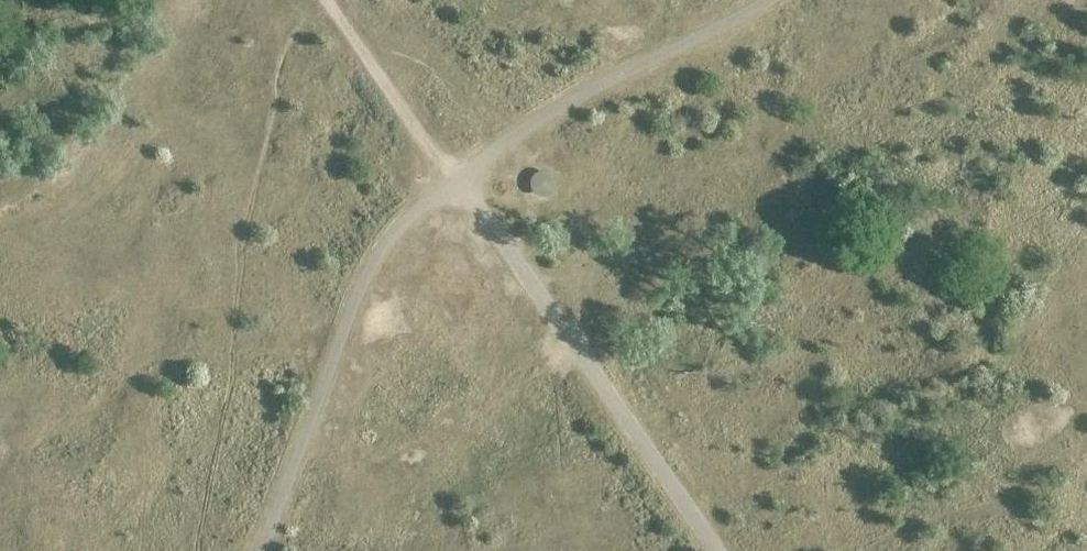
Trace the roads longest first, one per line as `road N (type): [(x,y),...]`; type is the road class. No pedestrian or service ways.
road 1 (track): [(716,550),(458,182),(563,105),(769,0)]
road 2 (track): [(326,0),(458,182),(399,227),(363,279),(260,550)]

